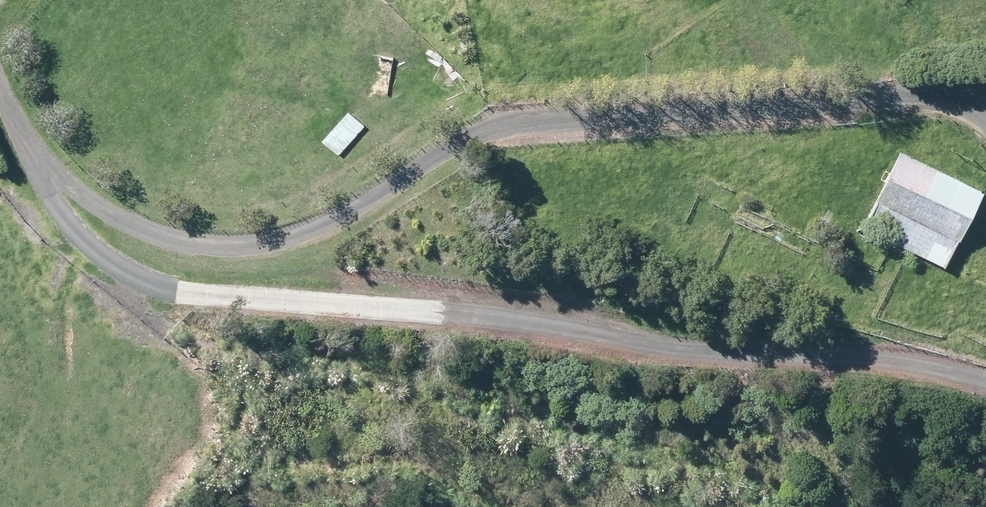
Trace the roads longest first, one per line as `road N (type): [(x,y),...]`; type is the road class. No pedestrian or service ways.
road 1 (unclassified): [(985,395),(962,384),(628,349),(523,330),(177,296),(111,279),(68,256),(20,197),(24,163)]
road 2 (unclassified): [(24,163),(83,226),(170,250),(295,231),(444,147),(487,132),(937,107),(959,117),(985,155)]

